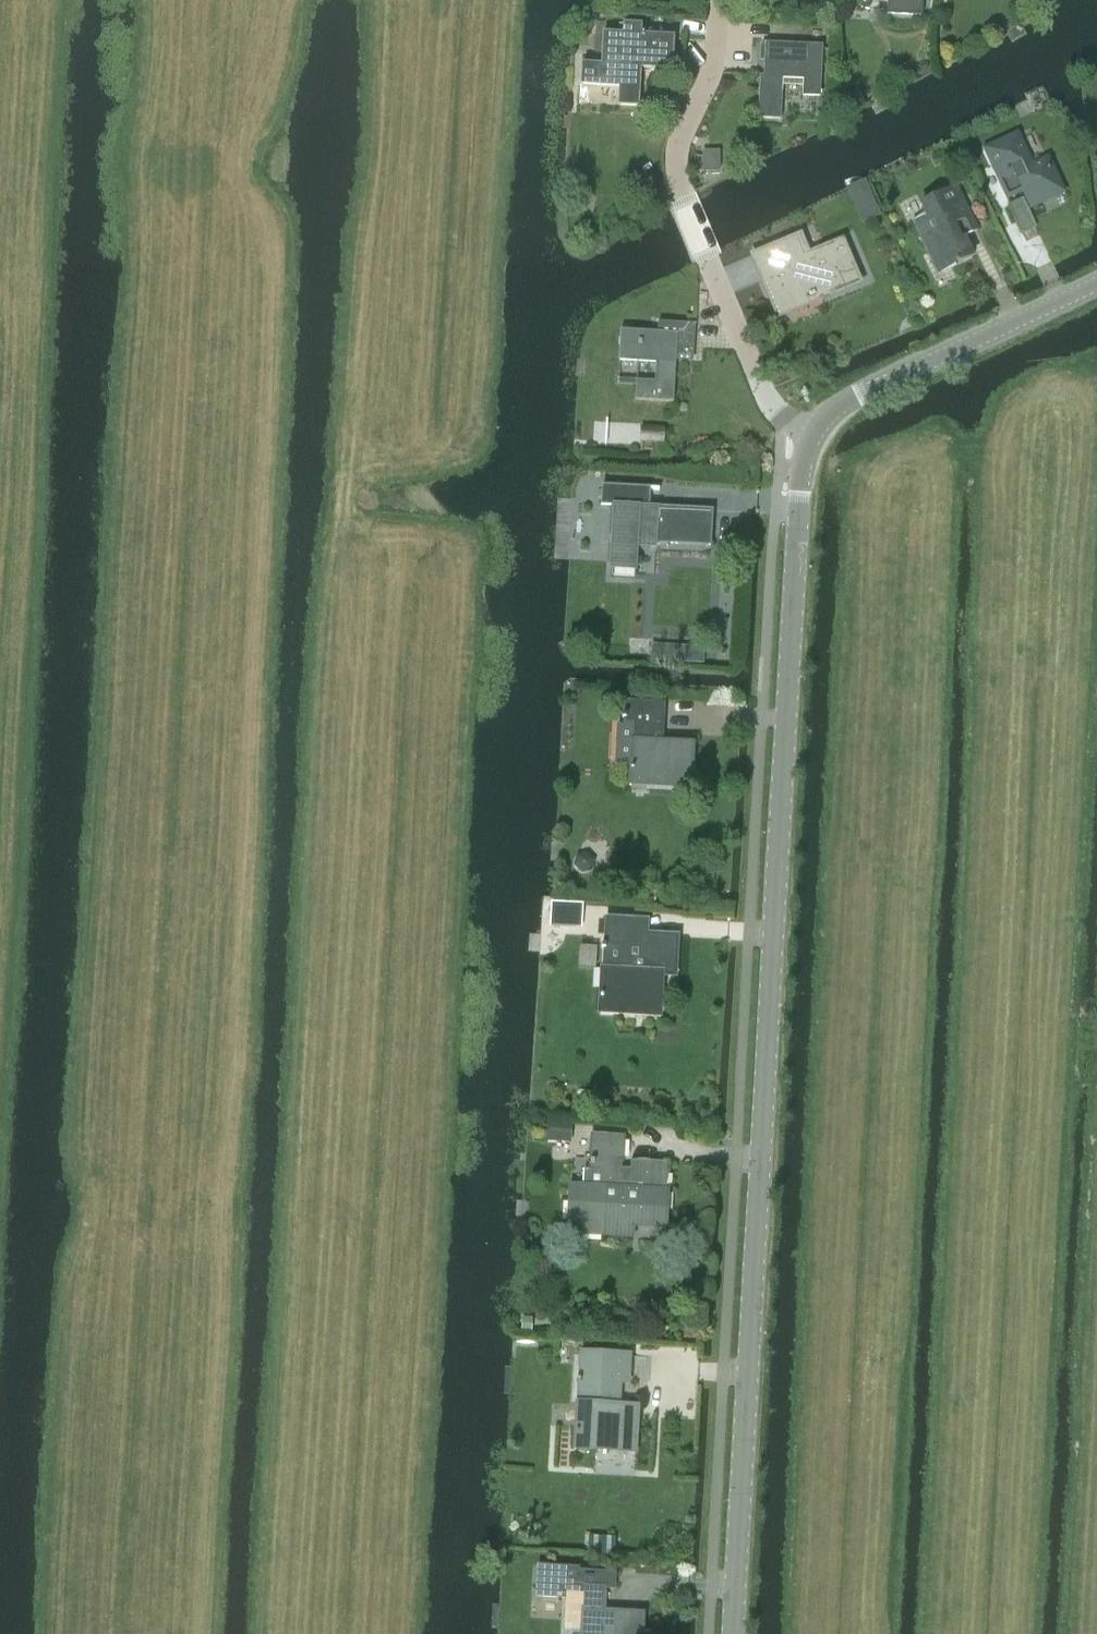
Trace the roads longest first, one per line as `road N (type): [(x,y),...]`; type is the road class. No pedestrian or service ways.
road 1 (tertiary): [(725,1633),(771,867),(800,480),(810,438)]
road 2 (residential): [(789,423),(772,413),(676,191),(676,146),(714,60),(718,0)]
road 3 (tertiary): [(810,438),(858,393),(1096,284)]

